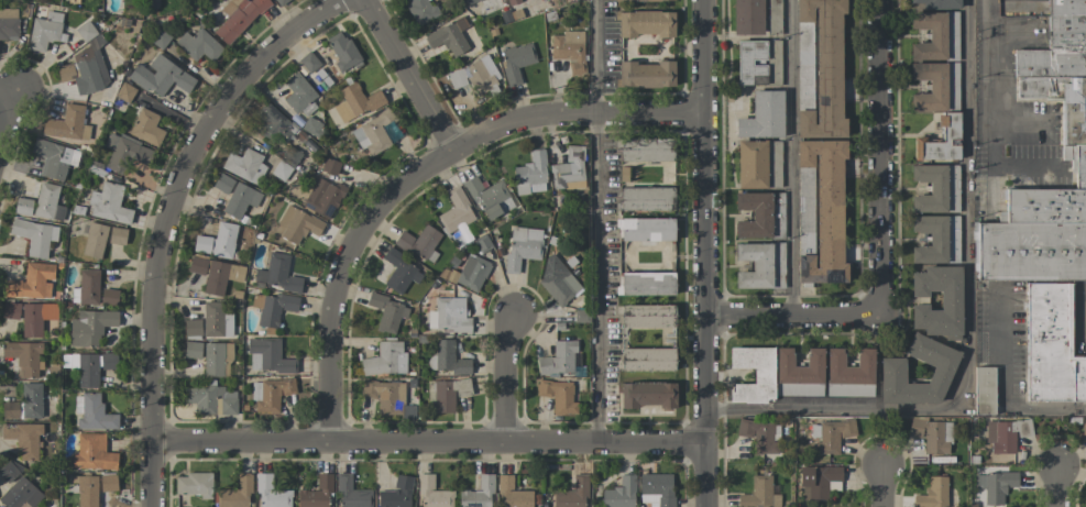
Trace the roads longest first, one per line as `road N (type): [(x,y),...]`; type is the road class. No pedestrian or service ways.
road 1 (residential): [(704,112),(581,113),(498,125),(391,192),(350,247),(337,282),(328,323),(328,440)]
road 2 (residential): [(341,0),(241,80),(178,180),(154,277),(151,506)]
road 3 (residential): [(705,442),(151,439)]
road 4 (residential): [(703,0),(704,506)]
road 5 (residential): [(879,0),(882,315)]
road 6 (residential): [(882,315),(704,317)]
road 7 (residential): [(363,0),(452,150)]
road 8 (residential): [(515,318),(504,354),(504,441)]

